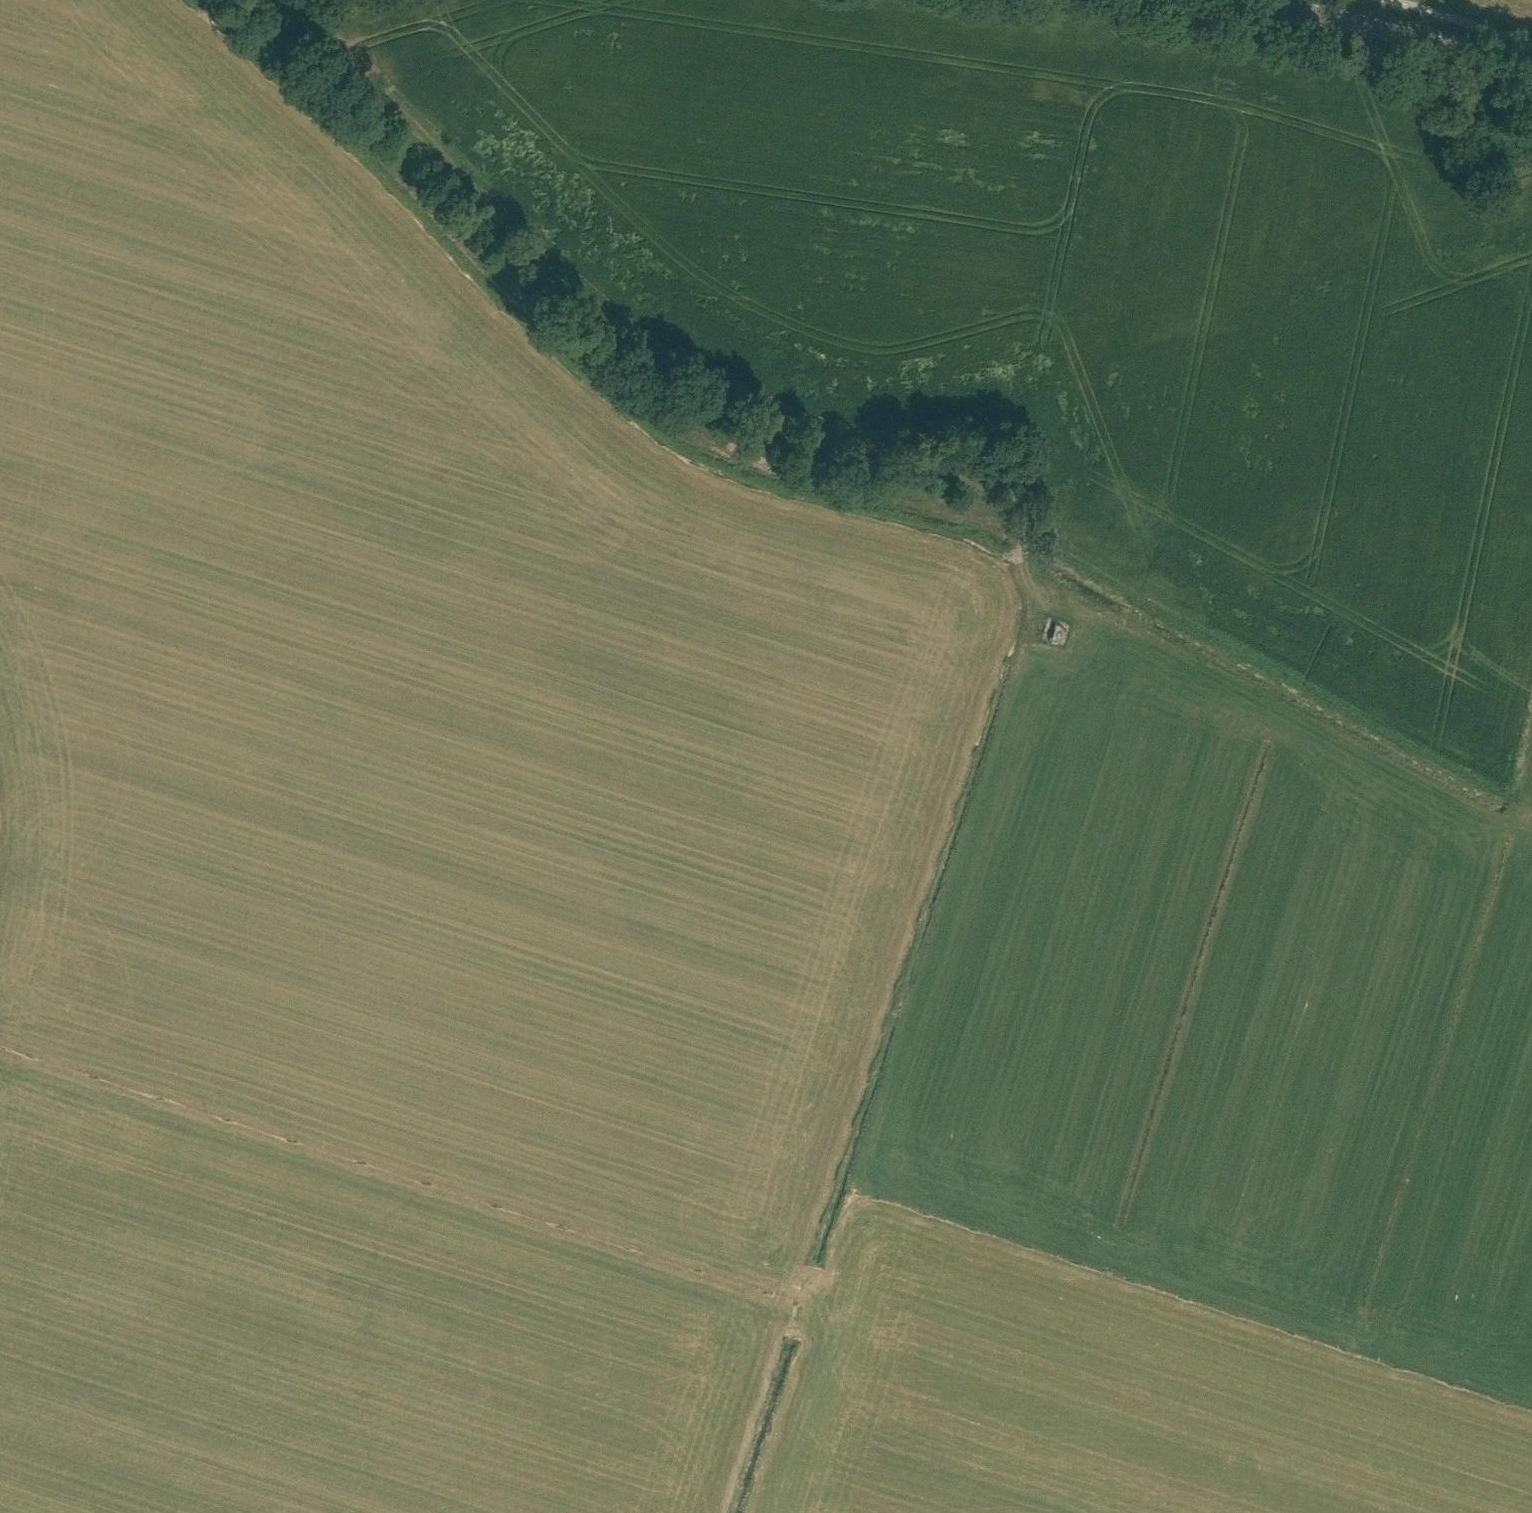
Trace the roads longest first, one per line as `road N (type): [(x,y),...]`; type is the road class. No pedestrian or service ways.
road 1 (track): [(269,0),(580,303),(652,358),(724,401),(793,430),(979,472),(1002,493),(1042,597),(1031,624)]
road 2 (tertiary): [(1531,77),(1366,26),(1222,0)]

